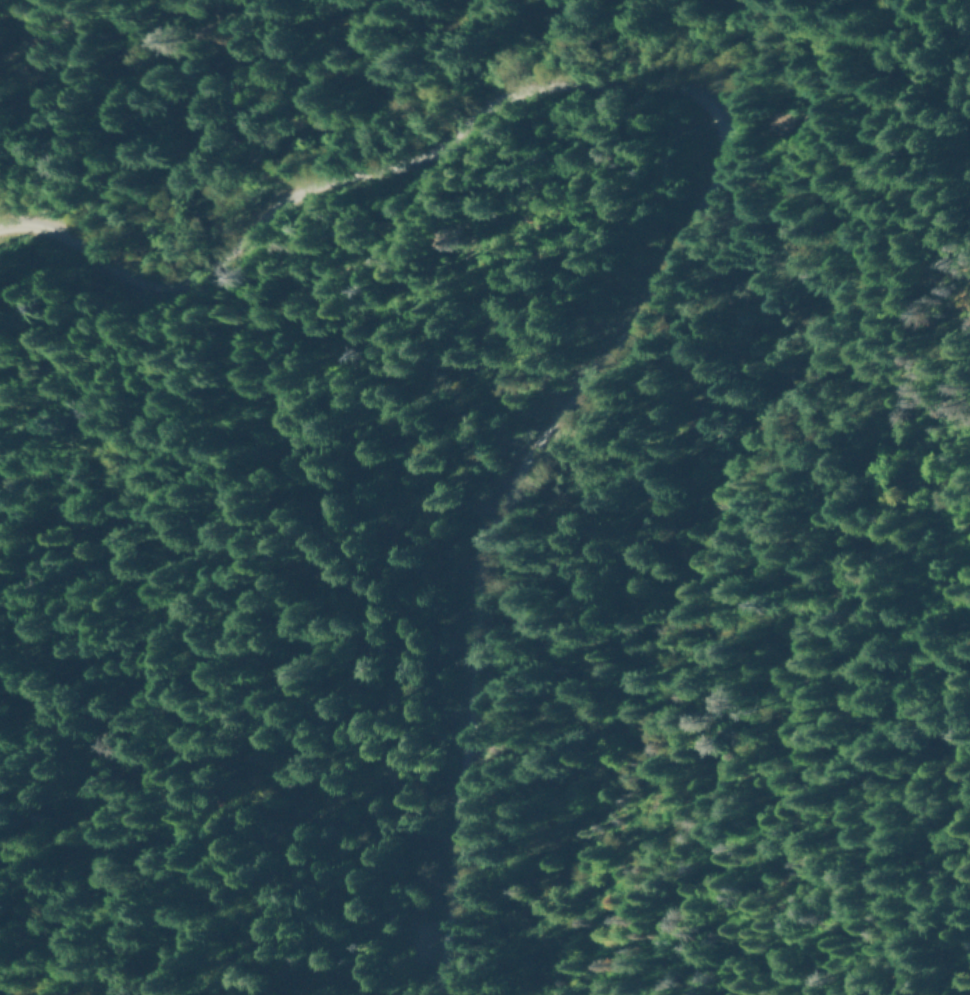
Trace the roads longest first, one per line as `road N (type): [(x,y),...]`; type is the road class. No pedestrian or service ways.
road 1 (residential): [(0,237),(39,233),(128,275),(183,282),(211,270),(297,197),(396,180),(487,126),(649,93),(702,104),(714,122),(720,164),(712,184),(501,479),(490,507),(475,586),(438,994)]

